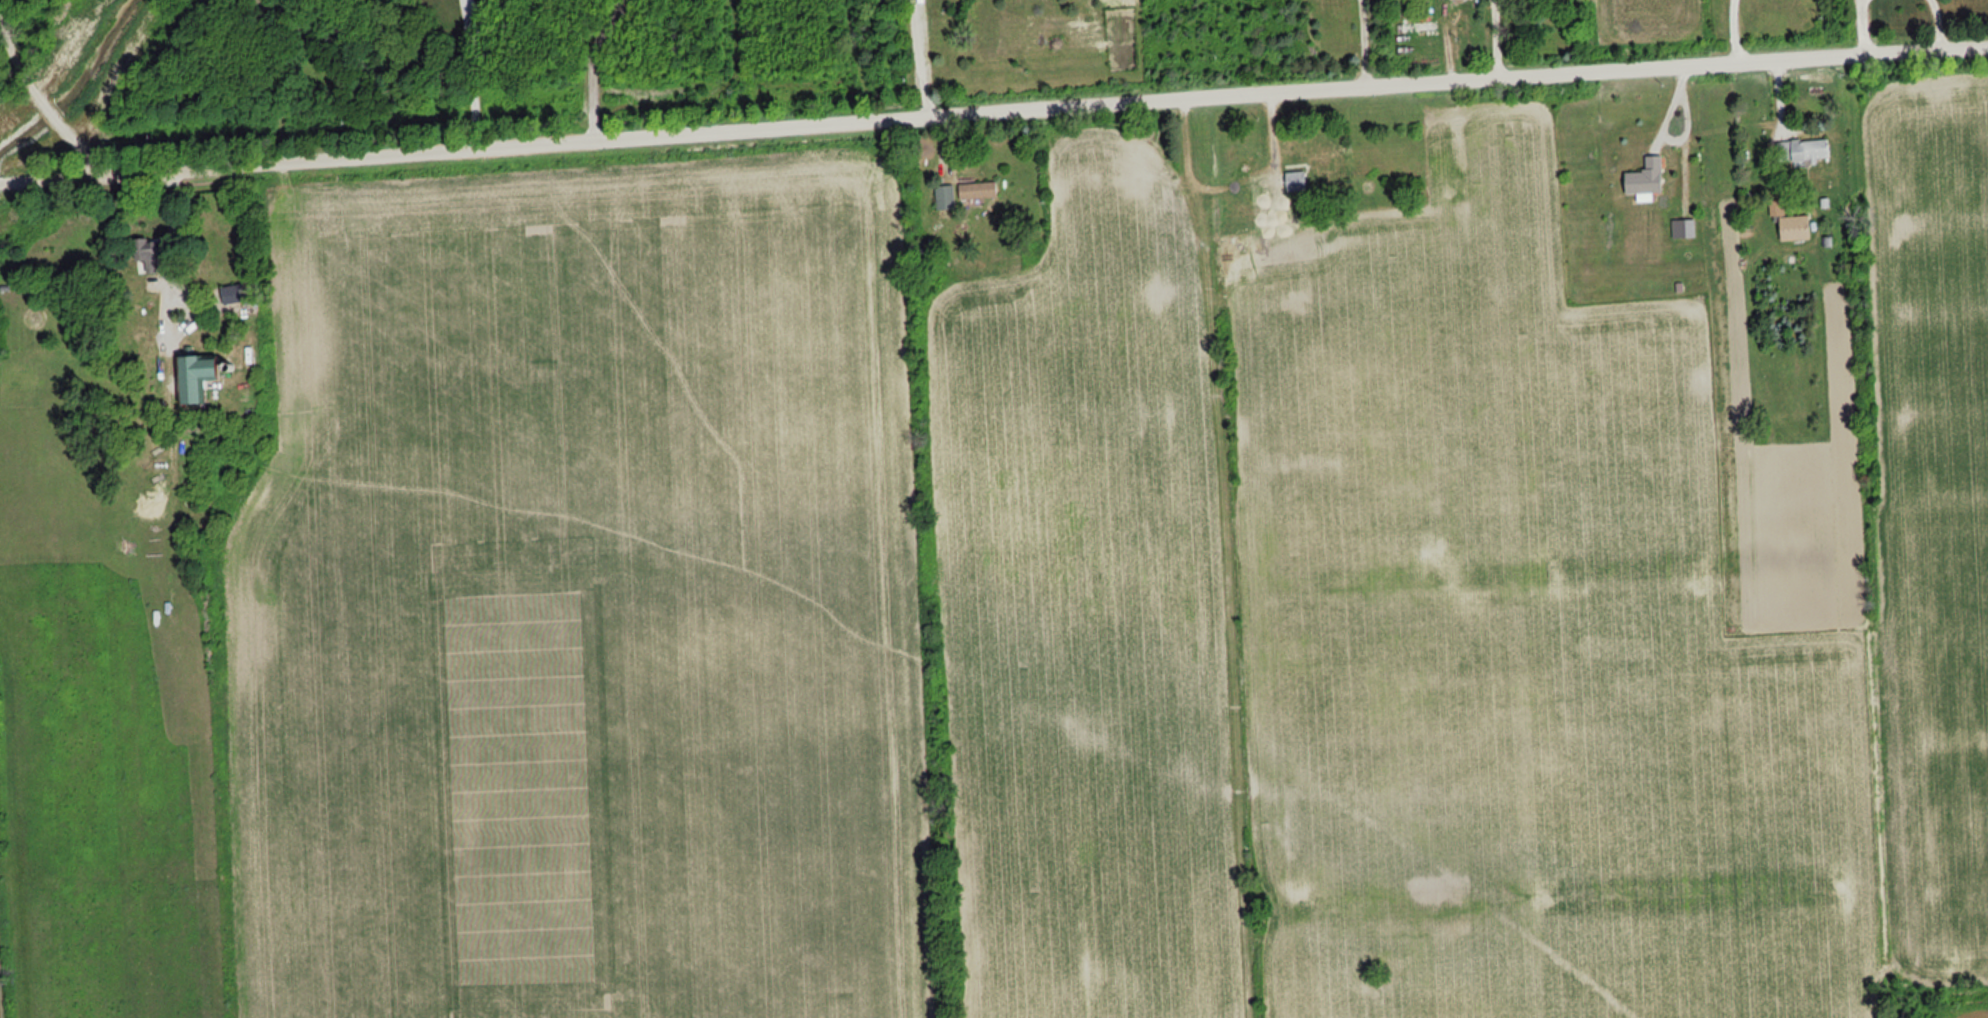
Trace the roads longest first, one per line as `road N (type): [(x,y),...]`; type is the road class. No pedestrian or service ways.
road 1 (residential): [(0,185),(1535,79),(1987,56)]

